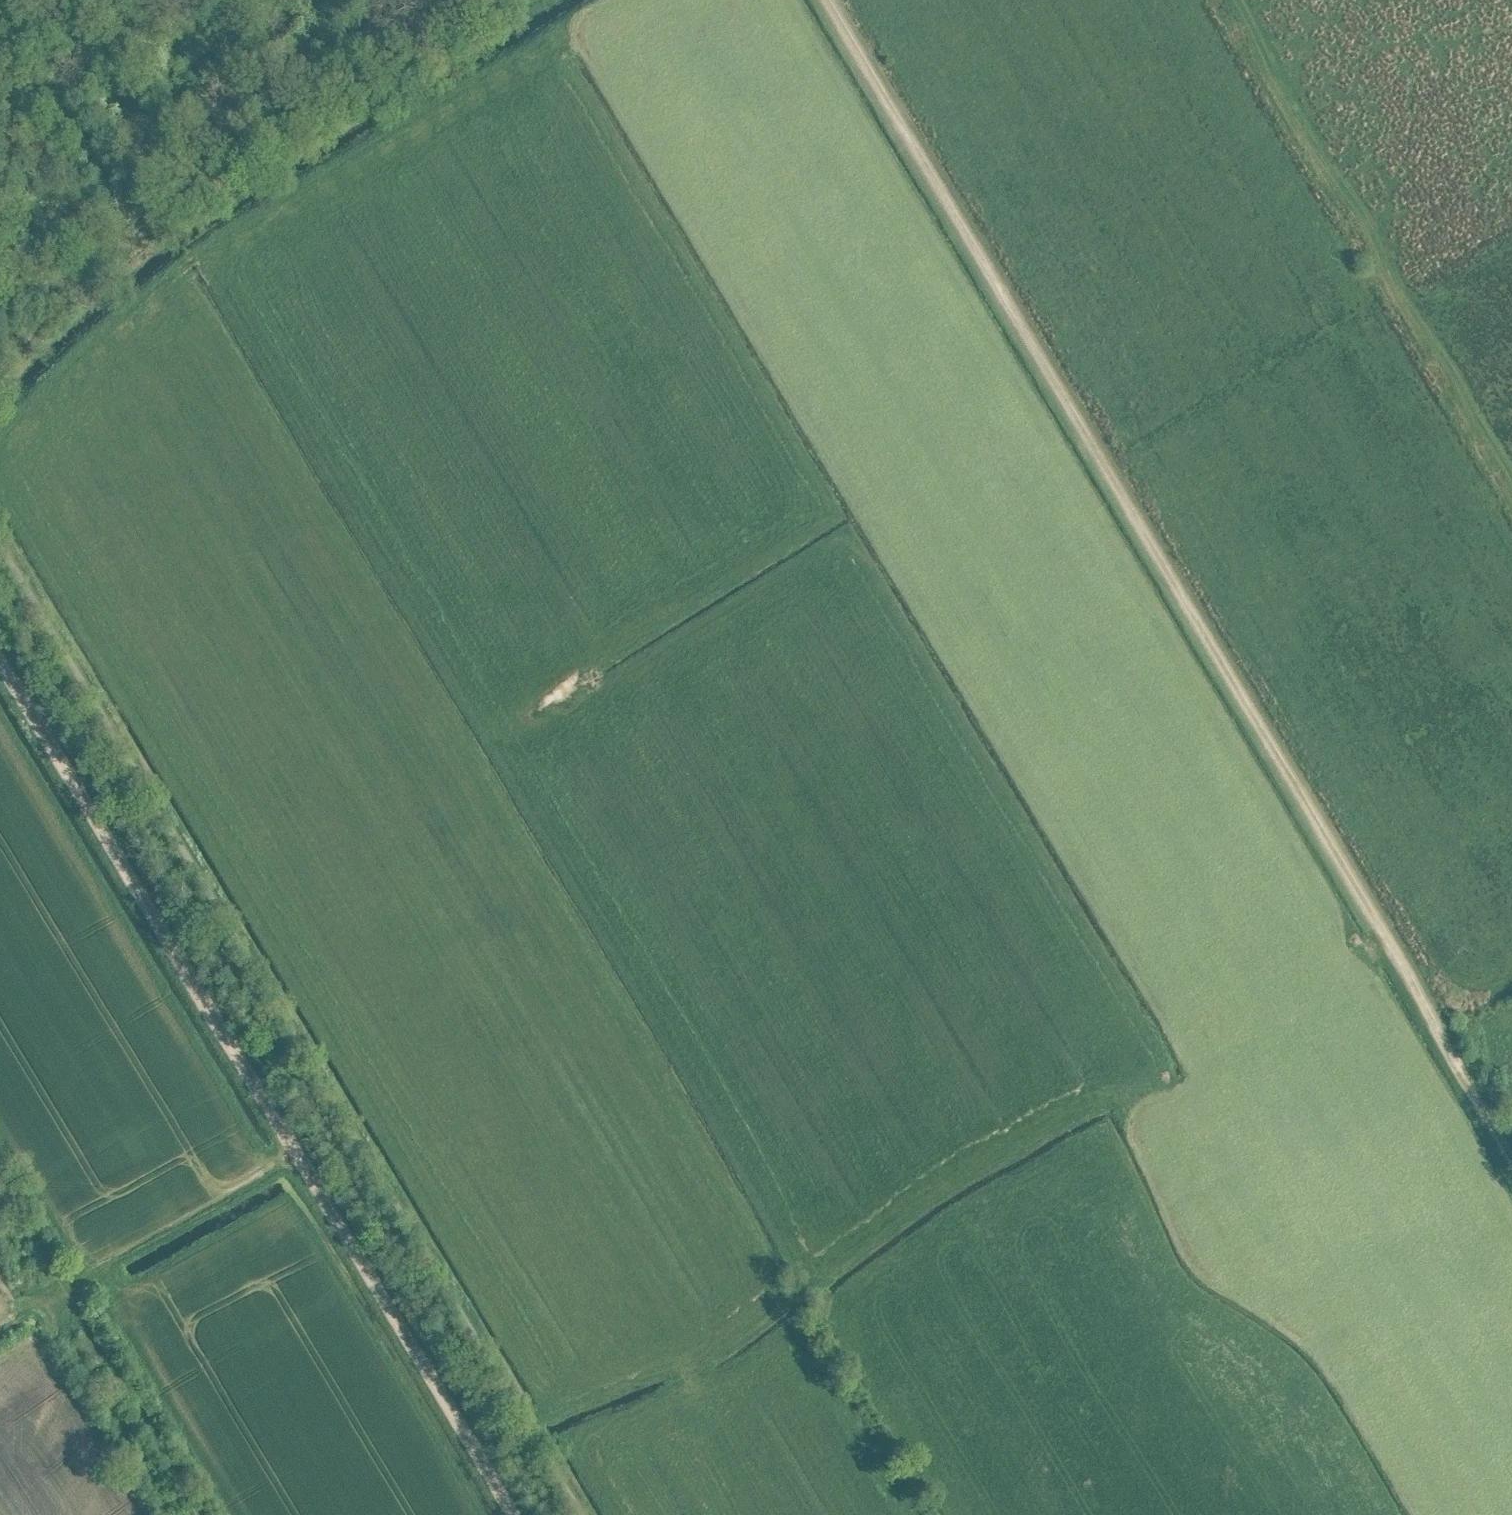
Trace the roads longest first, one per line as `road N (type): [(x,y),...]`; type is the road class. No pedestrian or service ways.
road 1 (track): [(1511,1173),(817,0)]
road 2 (track): [(517,1514),(0,662)]

